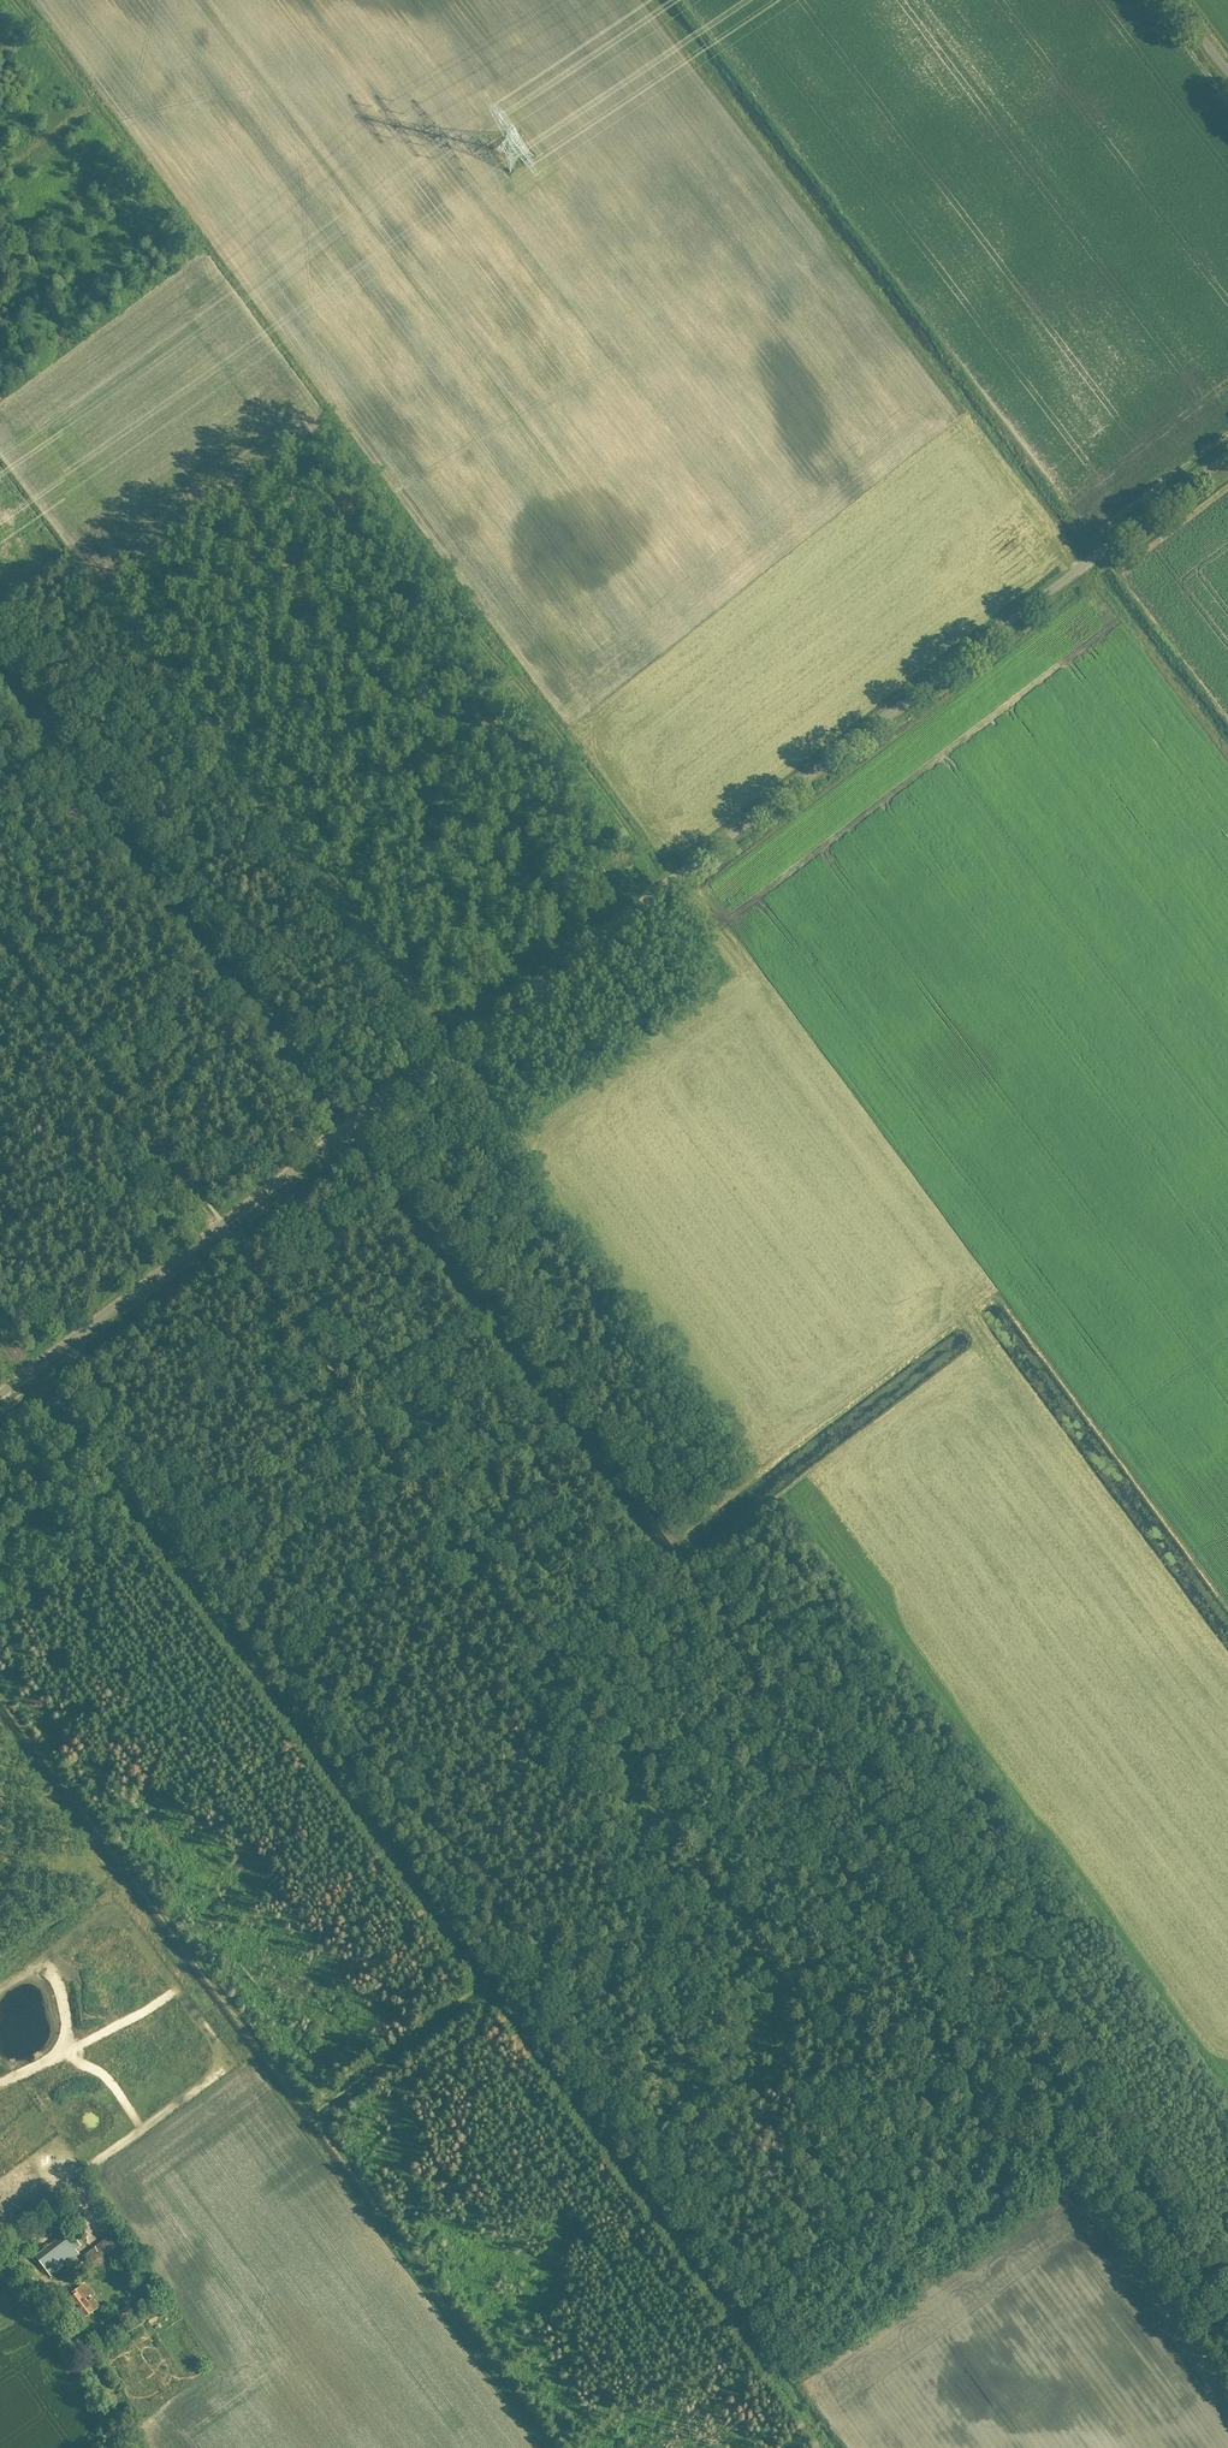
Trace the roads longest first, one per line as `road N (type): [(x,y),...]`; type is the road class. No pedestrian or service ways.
road 1 (track): [(0,646),(639,1493),(858,1806),(1006,1997),(1099,2144)]
road 2 (track): [(1102,2154),(829,2013),(774,1973),(0,939)]
road 3 (unclassified): [(0,1395),(1227,455)]
road 4 (track): [(669,881),(12,0)]
road 5 (track): [(1099,2144),(1227,2308)]

